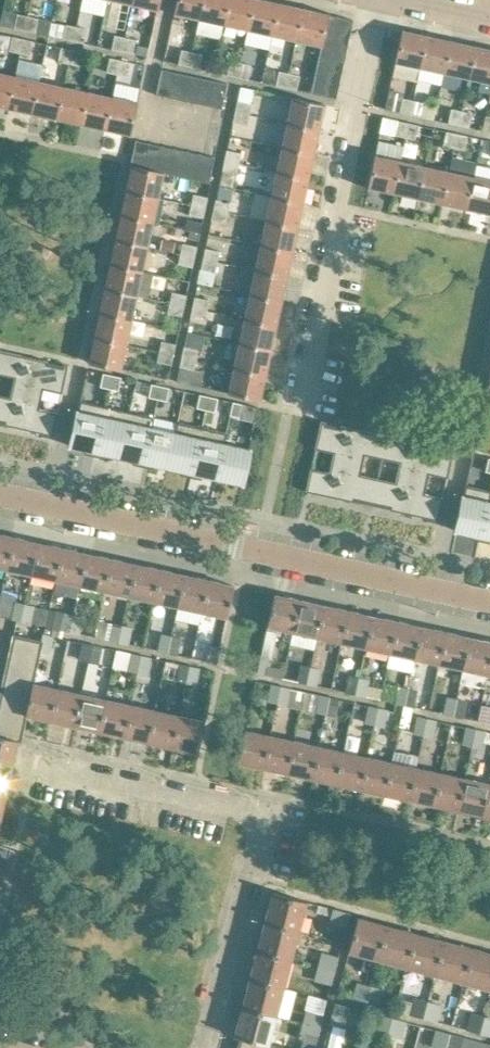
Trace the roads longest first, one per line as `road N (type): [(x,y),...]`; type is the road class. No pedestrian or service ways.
road 1 (residential): [(489,602),(0,495)]
road 2 (residential): [(203,1047),(266,816),(34,765)]
road 3 (residential): [(304,367),(387,0)]

